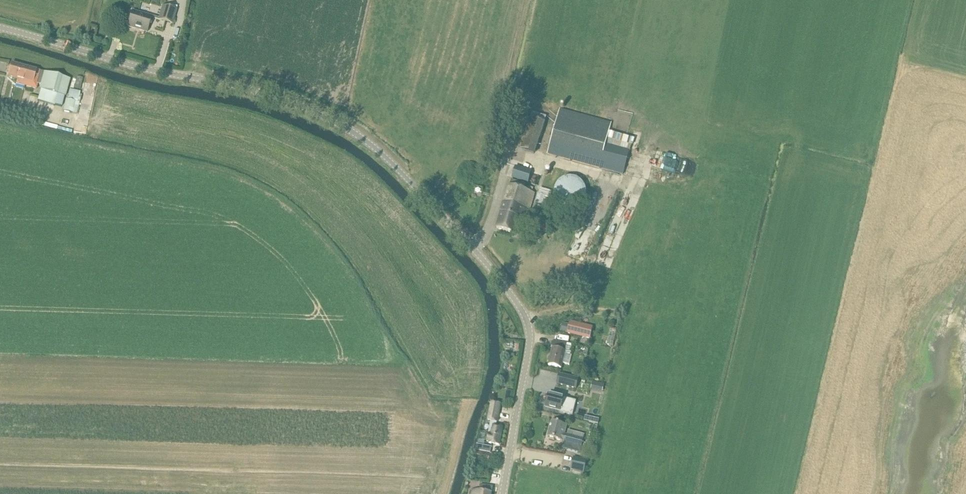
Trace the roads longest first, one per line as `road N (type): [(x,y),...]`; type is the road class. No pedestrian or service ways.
road 1 (residential): [(504,493),(530,352),(526,312),(375,142),(243,87),(0,29)]

